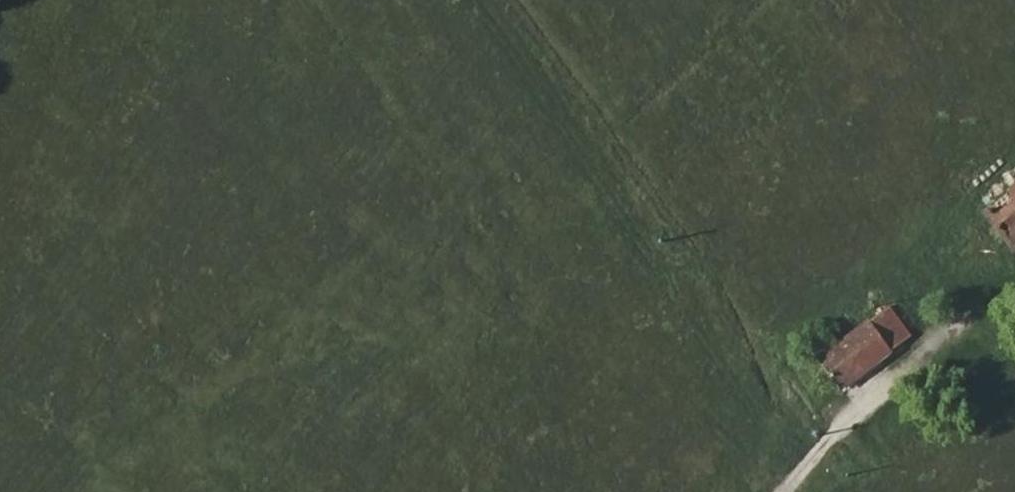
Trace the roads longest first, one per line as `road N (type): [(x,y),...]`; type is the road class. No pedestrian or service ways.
road 1 (track): [(801,491),(885,399)]

